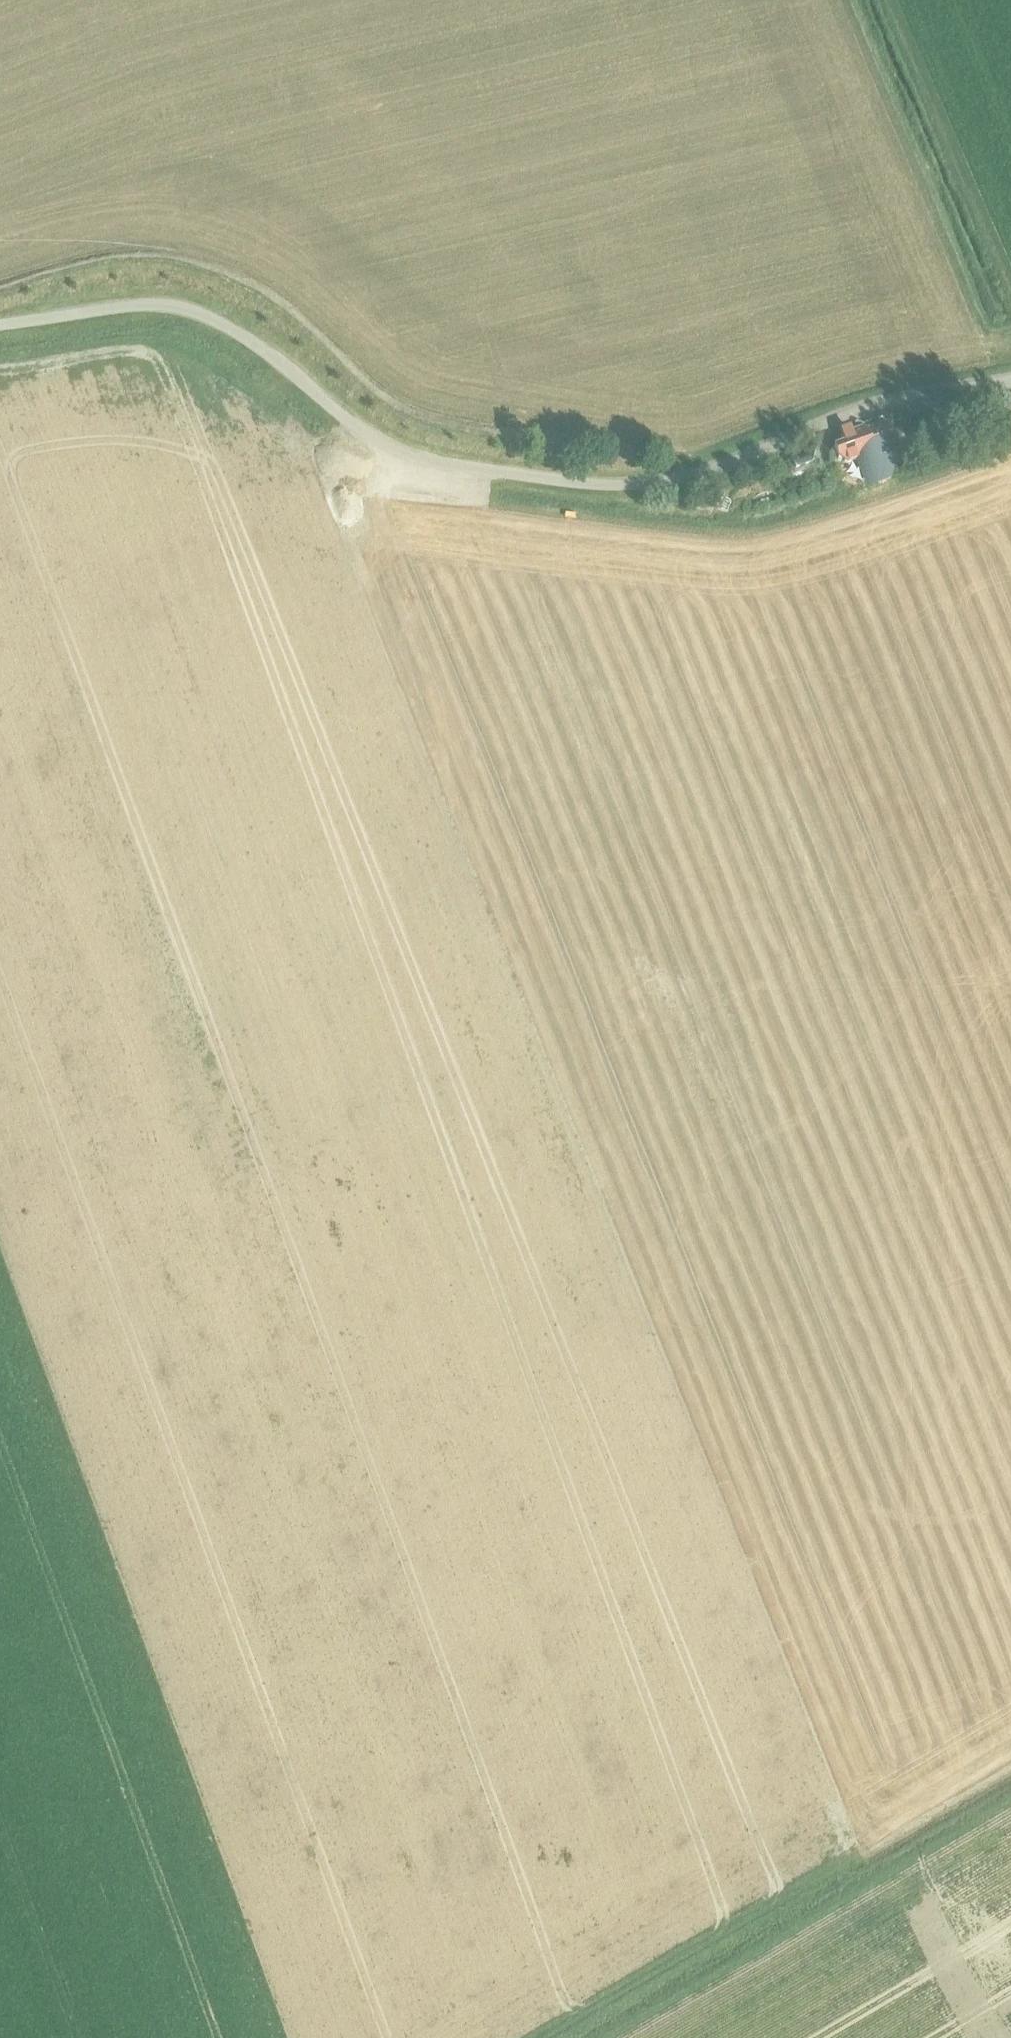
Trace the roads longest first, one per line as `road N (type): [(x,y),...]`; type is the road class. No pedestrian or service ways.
road 1 (unclassified): [(0,324),(170,306),(252,341),(382,443),(424,461),(583,482),(685,477),(871,406),(1010,380)]
road 2 (track): [(533,2037),(795,1881)]

